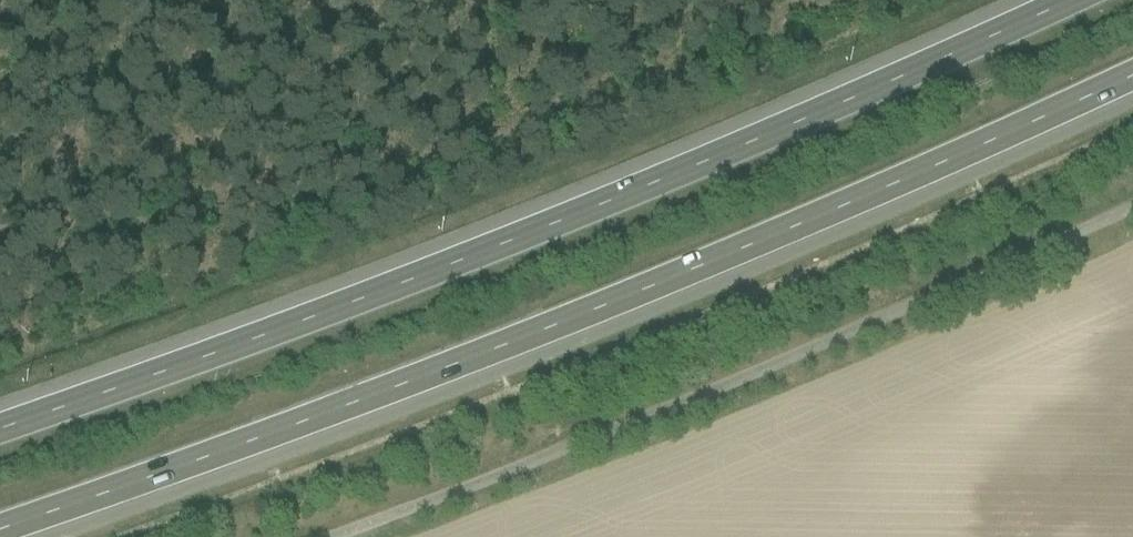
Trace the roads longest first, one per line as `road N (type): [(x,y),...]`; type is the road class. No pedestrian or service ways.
road 1 (trunk): [(0,531),(680,277),(1132,76)]
road 2 (trunk): [(1068,0),(908,75),(347,306),(0,429)]
road 3 (unclassified): [(330,536),(662,411),(1132,211)]

